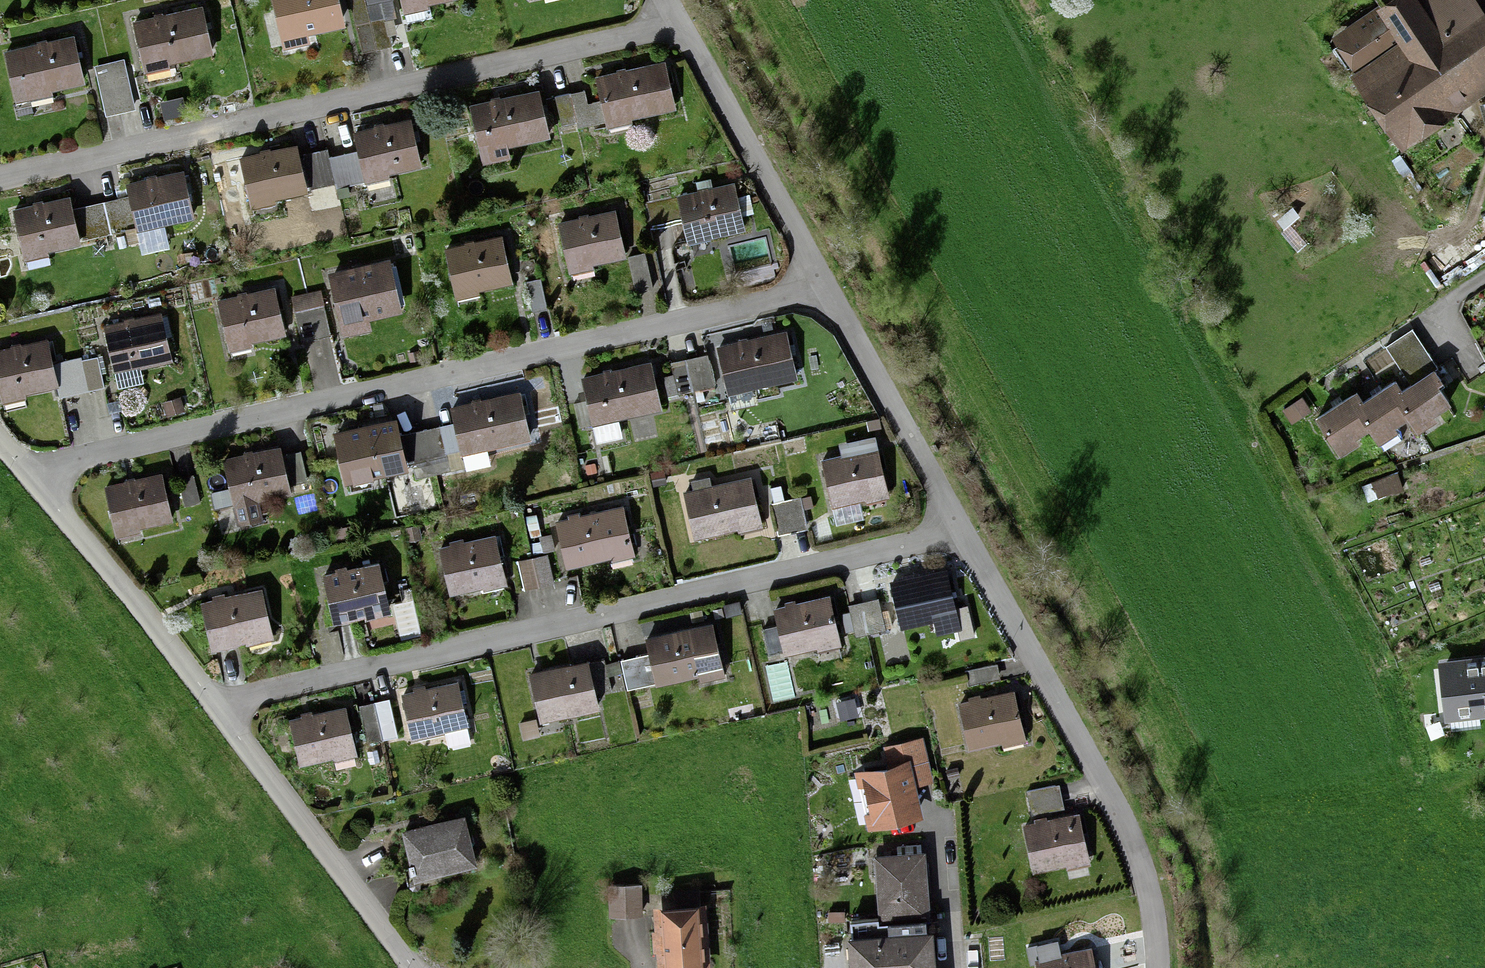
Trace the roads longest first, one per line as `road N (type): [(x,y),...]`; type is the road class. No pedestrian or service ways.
road 1 (residential): [(39,480),(830,286)]
road 2 (residential): [(213,705),(964,532)]
road 3 (residential): [(0,183),(684,22)]
road 4 (residential): [(1160,967),(1153,907),(1119,811),(964,532)]
road 5 (residential): [(213,705),(416,967)]
road 6 (residential): [(830,286),(684,22)]
road 7 (residential): [(39,480),(213,705)]
road 8 (residential): [(964,532),(830,286)]

